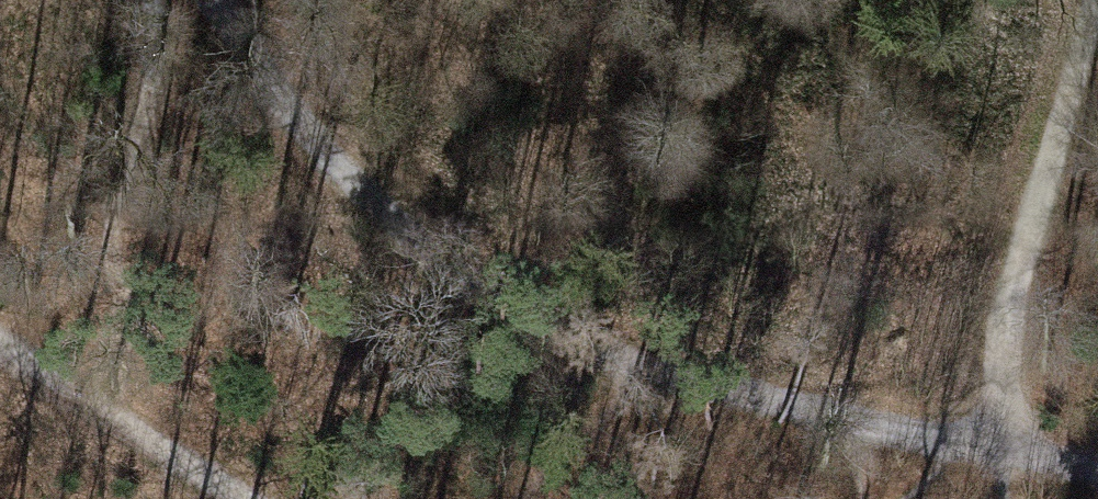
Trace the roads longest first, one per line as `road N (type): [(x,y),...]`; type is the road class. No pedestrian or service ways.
road 1 (track): [(516,308),(607,356),(991,450),(1097,465)]
road 2 (track): [(991,450),(1007,297),(1093,0)]
road 3 (track): [(204,0),(310,142),(441,268),(516,308)]
road 4 (track): [(235,498),(0,347)]

